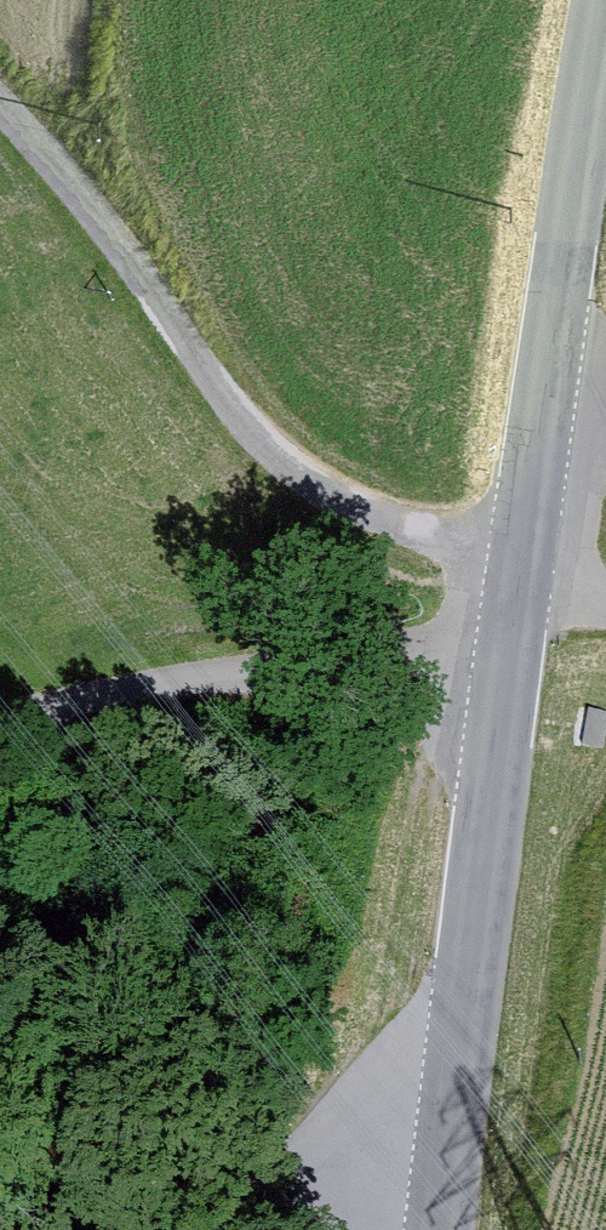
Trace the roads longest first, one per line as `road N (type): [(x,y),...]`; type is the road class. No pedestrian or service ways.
road 1 (unclassified): [(0,126),(160,317),(246,457),(505,540)]
road 2 (tertiary): [(505,540),(599,0)]
road 3 (tertiary): [(458,975),(505,540)]
road 4 (tertiary): [(431,1229),(458,975)]
road 5 (residential): [(326,1149),(383,1105),(458,975)]
road 6 (residential): [(211,1229),(326,1149)]

